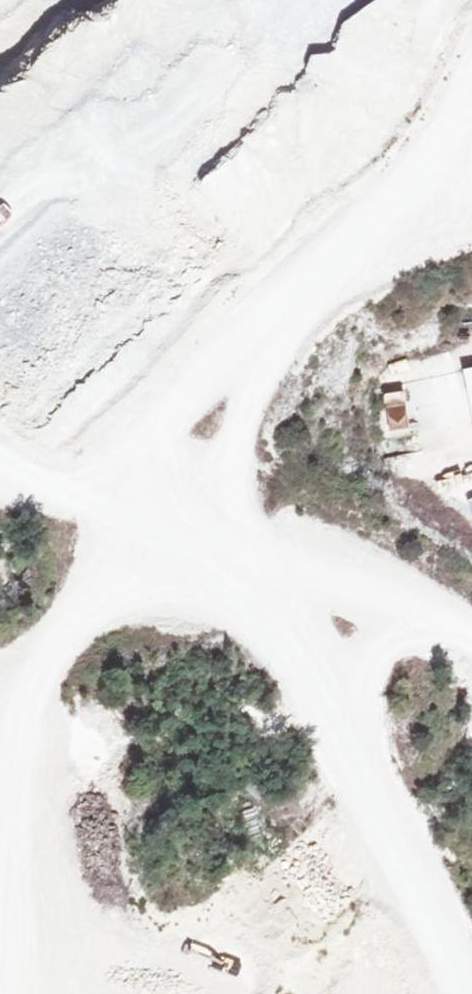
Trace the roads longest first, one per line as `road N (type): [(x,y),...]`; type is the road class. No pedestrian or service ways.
road 1 (track): [(471,639),(336,558),(170,501),(0,489)]
road 2 (track): [(336,558),(322,648),(352,754),(469,993)]
road 3 (track): [(170,501),(204,428),(270,347),(430,227),(471,171)]

